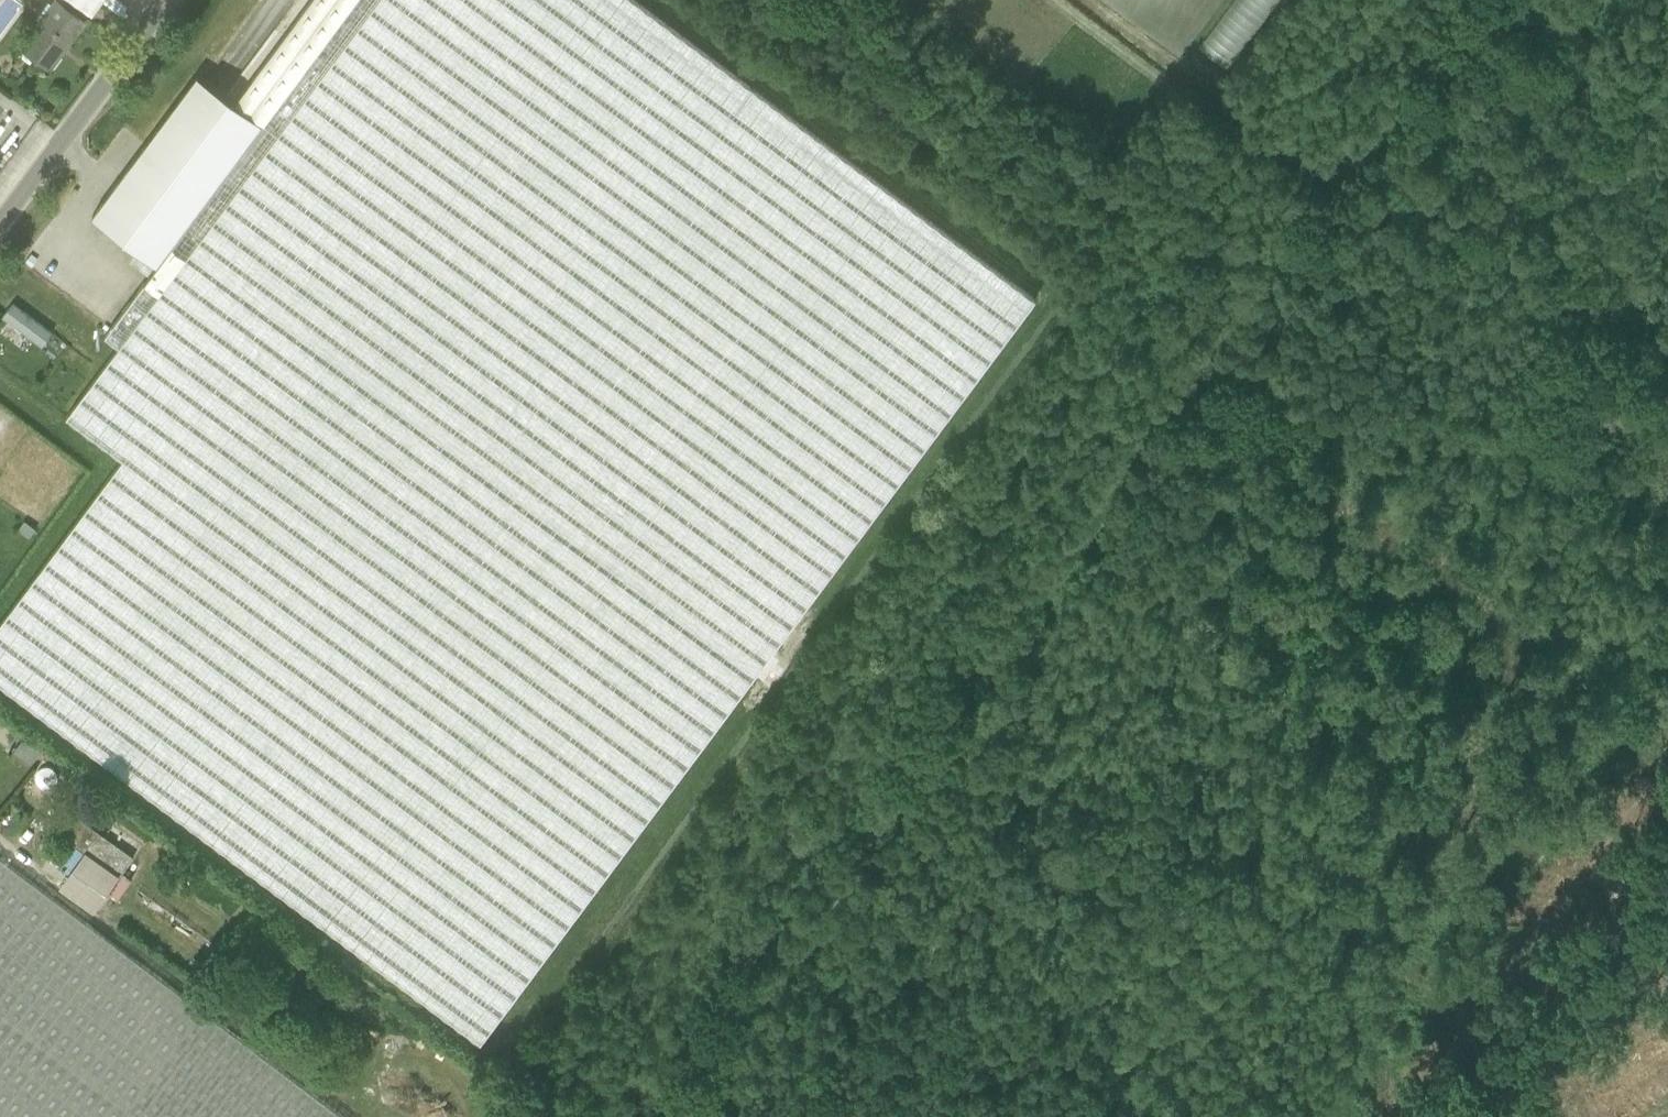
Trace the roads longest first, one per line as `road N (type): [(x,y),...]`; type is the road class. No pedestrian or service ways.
road 1 (track): [(637,1116),(837,919),(1164,423),(1496,0)]
road 2 (track): [(1667,765),(1459,1025)]
road 3 (unclassified): [(0,222),(165,0)]

